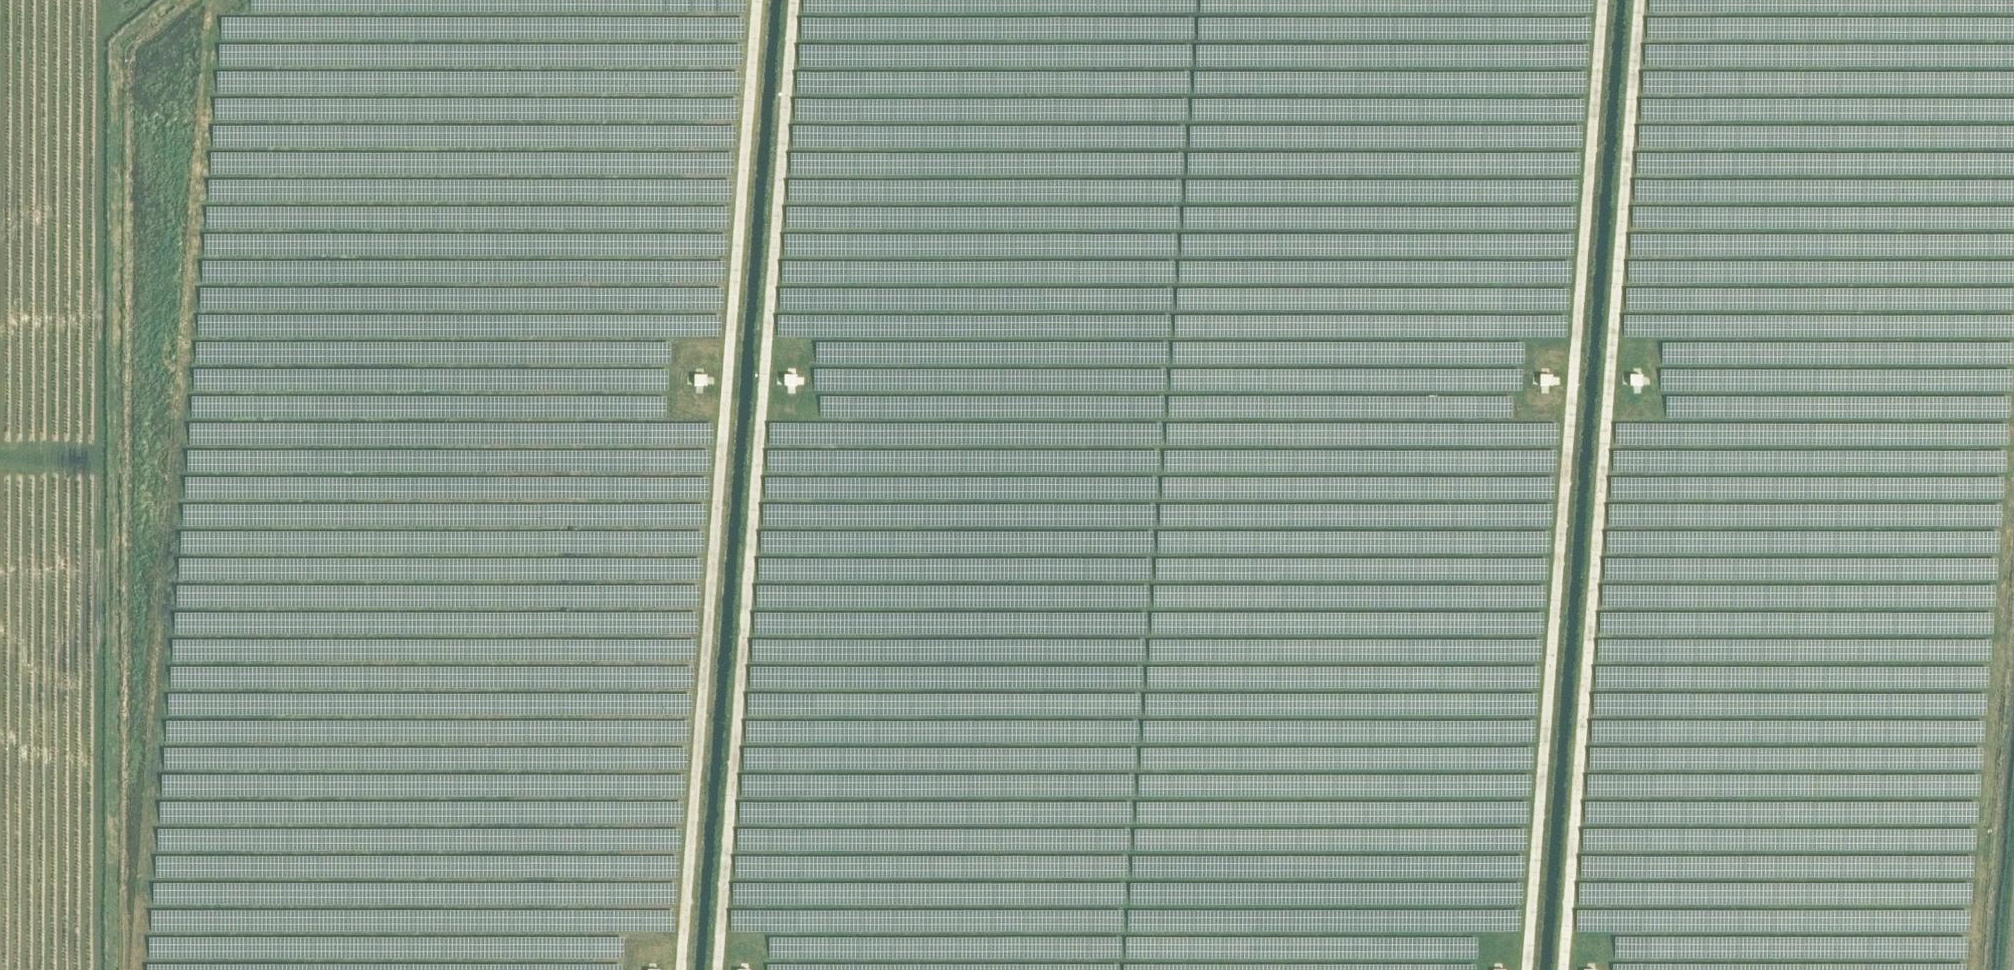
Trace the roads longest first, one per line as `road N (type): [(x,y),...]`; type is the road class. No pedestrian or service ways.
road 1 (track): [(683,969),(759,0)]
road 2 (track): [(797,0),(721,969)]
road 3 (track): [(1565,969),(1641,0)]
road 4 (track): [(1605,0),(1529,969)]

